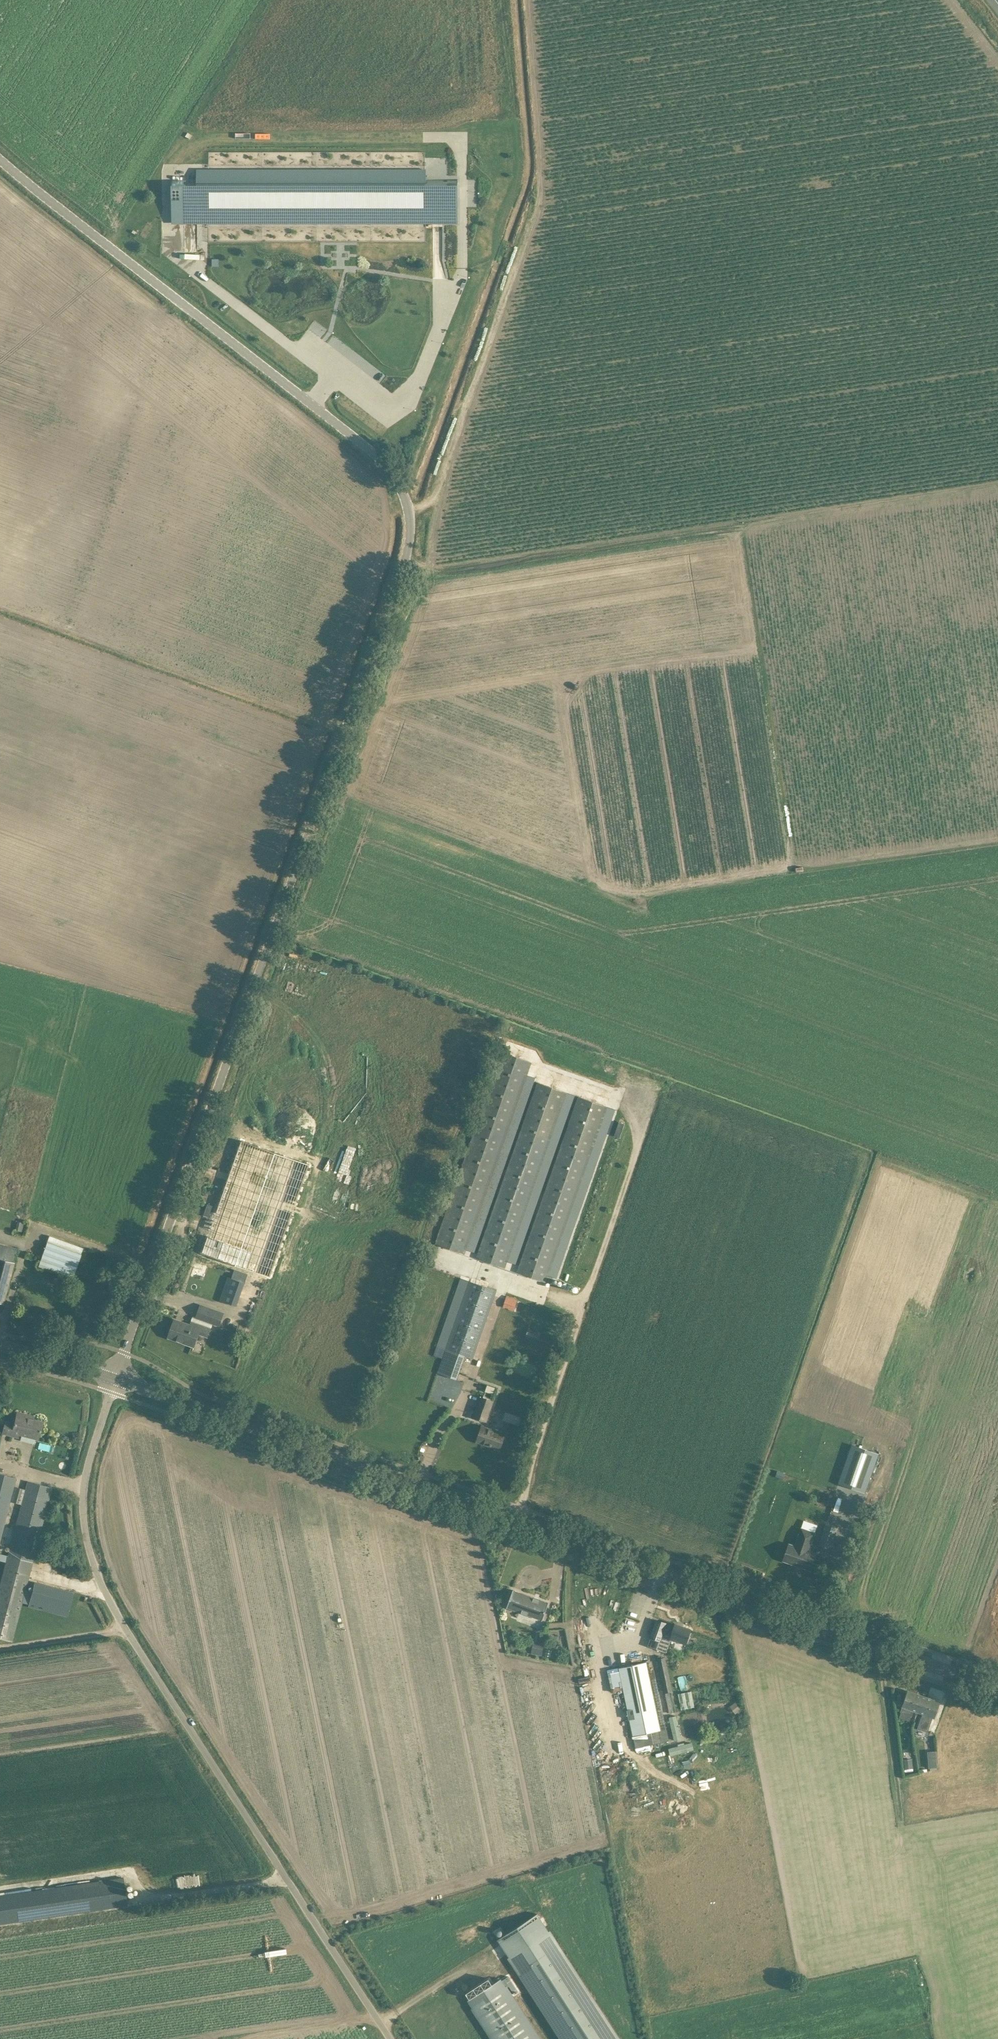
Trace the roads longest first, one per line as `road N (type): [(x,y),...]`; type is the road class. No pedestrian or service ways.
road 1 (unclassified): [(116,1379),(409,553),(411,525),(397,481),(367,447),(0,158)]
road 2 (tertiary): [(997,1687),(116,1379)]
road 3 (unclassified): [(391,2038),(96,1571),(83,1491),(116,1379)]
road 4 (track): [(377,2017),(252,2038)]
road 5 (track): [(409,511),(436,499),(467,407)]

